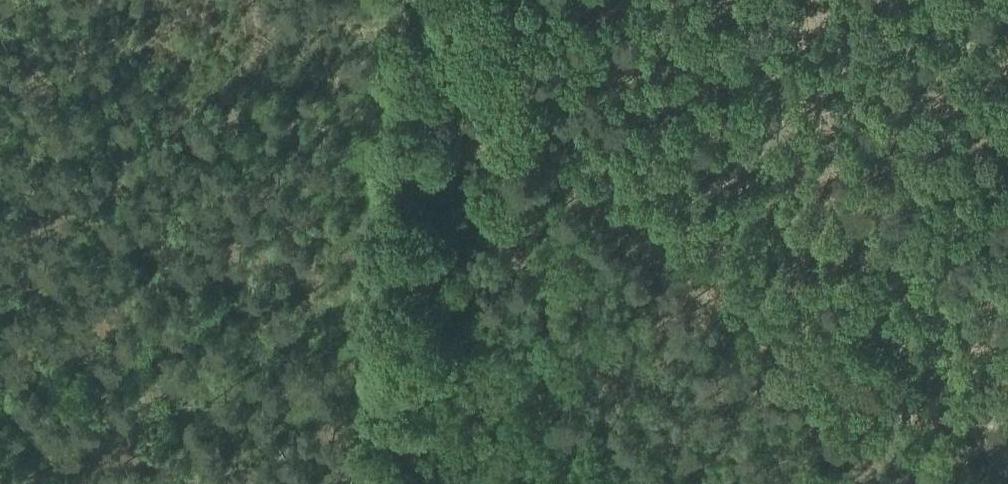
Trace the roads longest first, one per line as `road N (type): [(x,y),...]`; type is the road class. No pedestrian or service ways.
road 1 (track): [(500,0),(550,100),(630,197),(935,483)]
road 2 (track): [(642,483),(611,442),(503,137),(429,0)]
road 3 (track): [(401,483),(427,0)]

